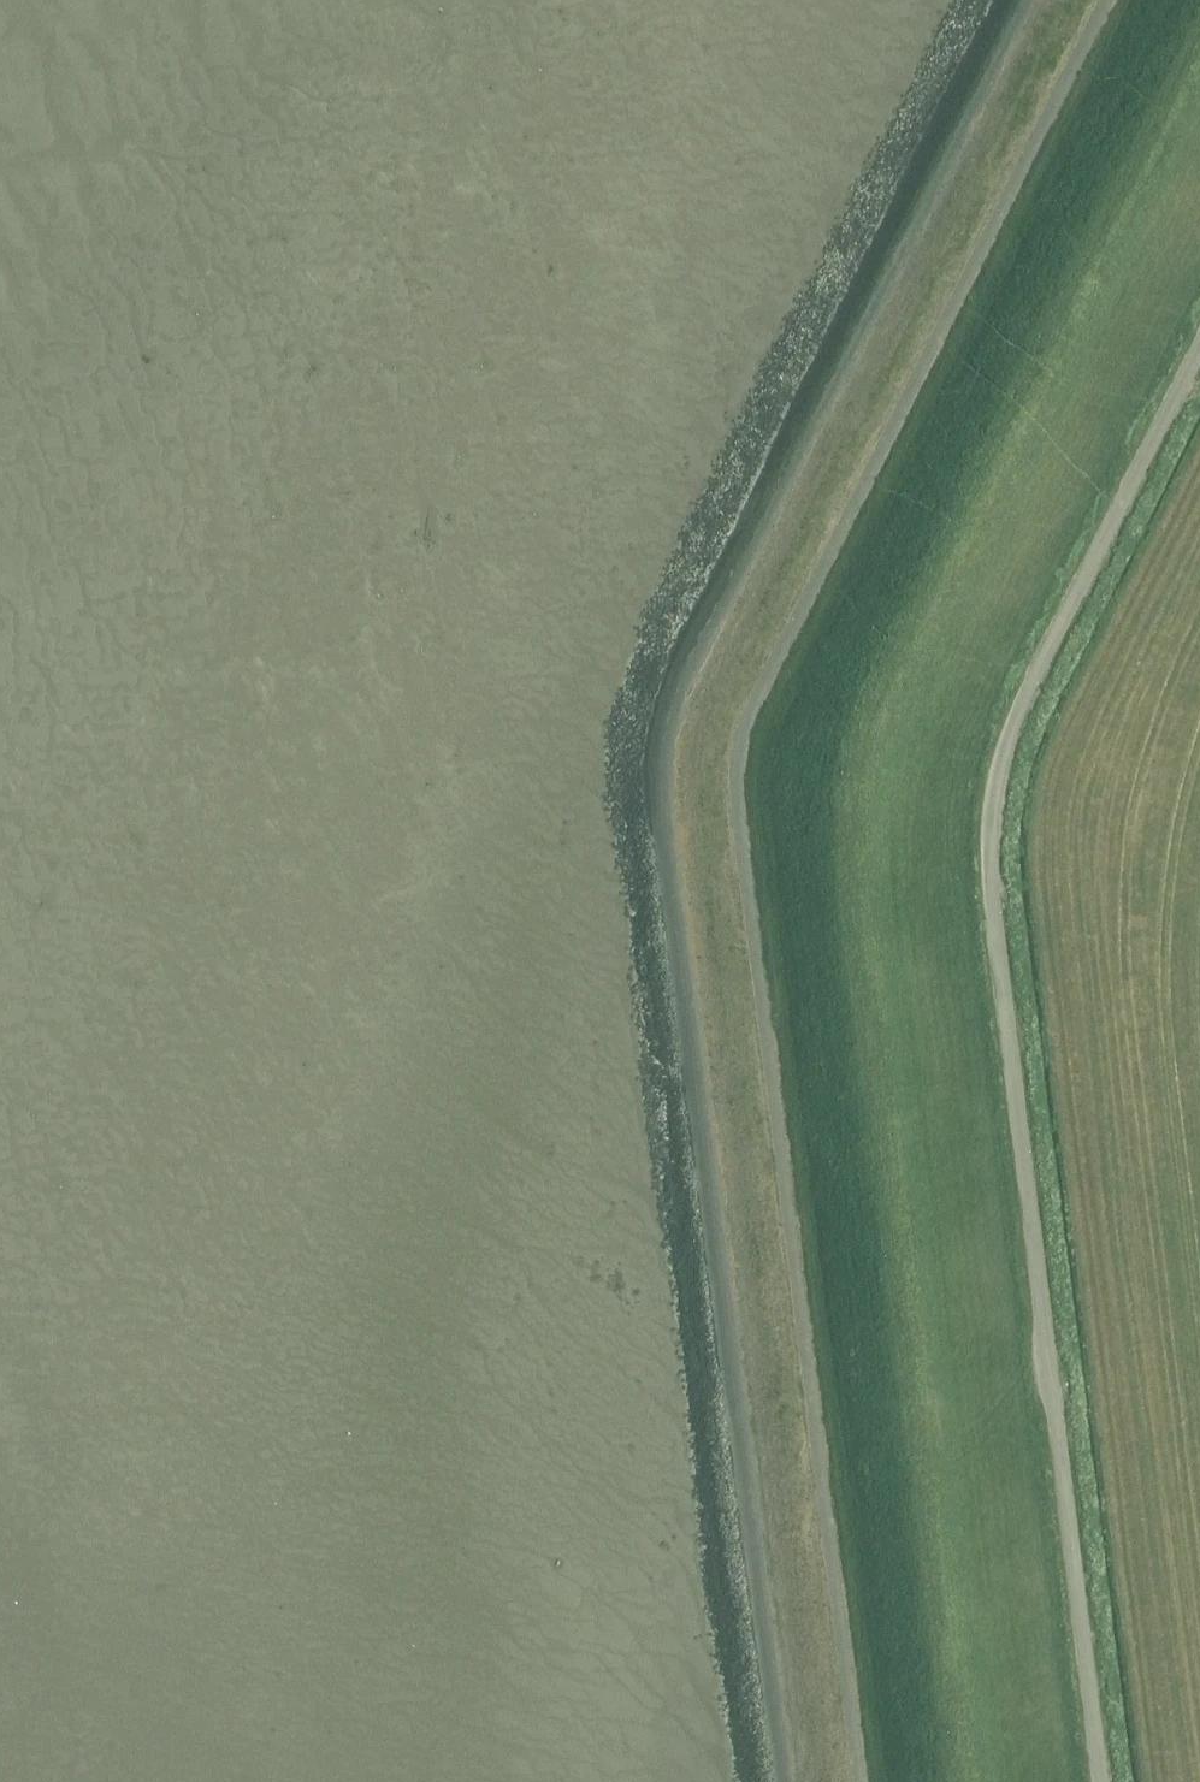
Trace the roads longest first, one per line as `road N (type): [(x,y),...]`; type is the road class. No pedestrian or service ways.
road 1 (tertiary): [(1100,1781),(1016,1095),(991,822),(1009,737),(1037,672),(1199,349)]

